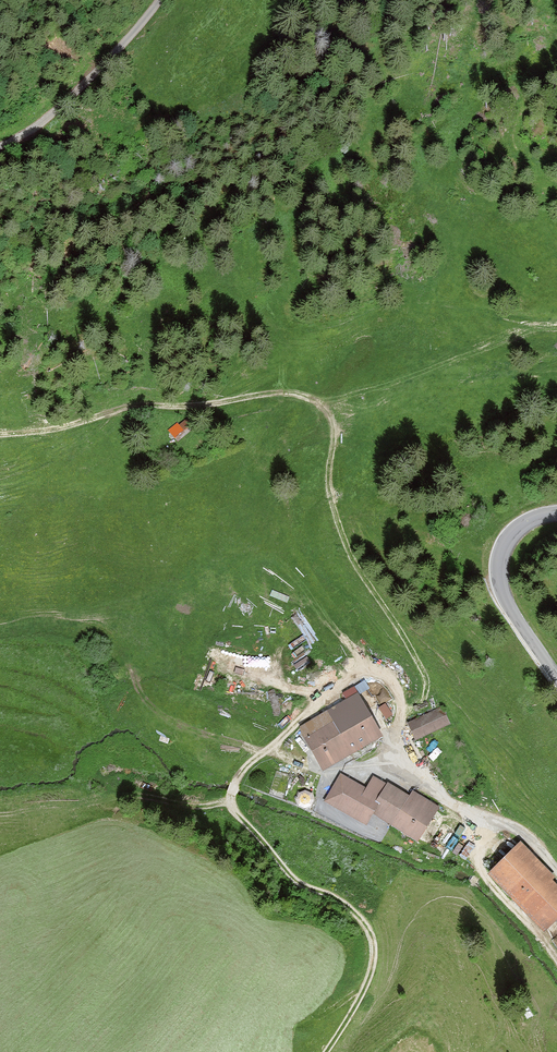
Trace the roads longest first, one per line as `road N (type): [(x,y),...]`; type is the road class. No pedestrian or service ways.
road 1 (track): [(326,1051),(357,1002),(372,938),(351,907),(295,880),(231,796),(249,764),(361,672),(390,676),(404,739)]
road 2 (track): [(401,716),(424,694),(423,677),(336,521),(328,485),(334,430),(317,400),(277,393),(106,405)]
road 3 (unclassified): [(0,147),(73,94),(158,0)]
road 4 (tertiary): [(556,680),(506,599),(499,571),(515,531),(556,513)]

